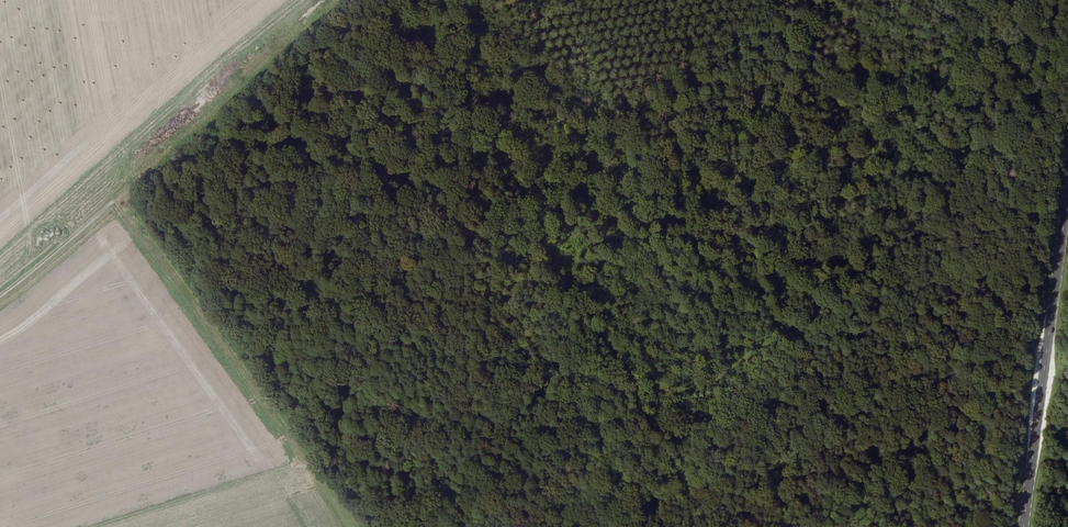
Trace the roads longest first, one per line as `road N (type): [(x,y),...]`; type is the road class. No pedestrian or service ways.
road 1 (track): [(399,0),(337,488)]
road 2 (track): [(1041,386),(1023,383),(582,526)]
road 3 (track): [(0,303),(351,0)]
road 4 (primary): [(1067,184),(1022,526)]

